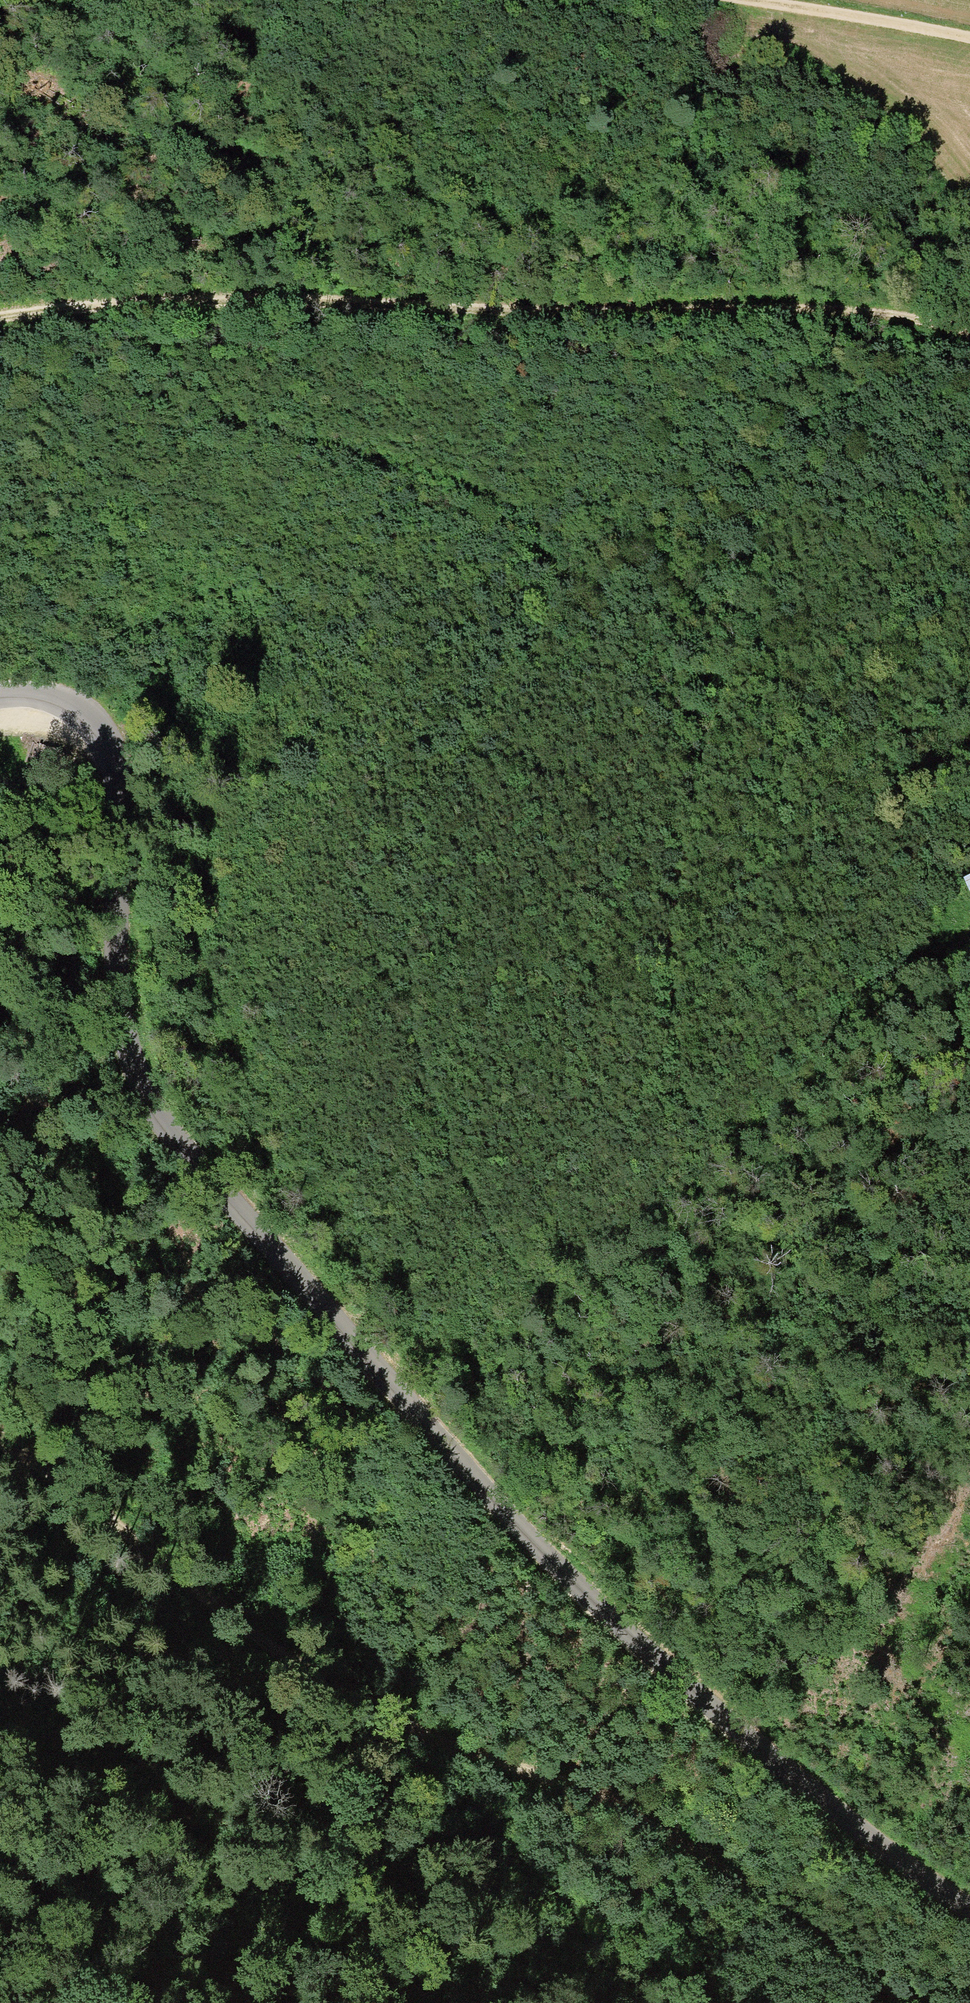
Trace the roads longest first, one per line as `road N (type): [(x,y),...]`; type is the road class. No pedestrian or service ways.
road 1 (unclassified): [(969,1908),(849,1823),(561,1570),(166,1127),(135,1073),(119,1007),(122,796),(111,738),(74,705),(0,694)]
road 2 (track): [(541,1295),(511,1261),(437,1122),(406,949),(417,881),(449,799),(554,602),(562,544),(448,469),(0,359)]
road 3 (track): [(0,1439),(38,1459),(314,1680),(443,1741),(573,1784),(910,2002)]
road 4 (track): [(757,521),(679,864),(670,971),(697,1129),(739,1130),(791,1111),(853,1027),(969,926)]
road 5 (track): [(0,316),(334,300),(848,313),(969,335)]
road 6 (track): [(0,1751),(67,1751),(131,1779),(202,1835),(263,1866),(335,1870),(445,1847),(504,1825),(573,1784)]
road 7 (track): [(969,1251),(914,1168),(901,1110),(935,977),(958,939)]
road 8 (track): [(969,37),(750,0)]

